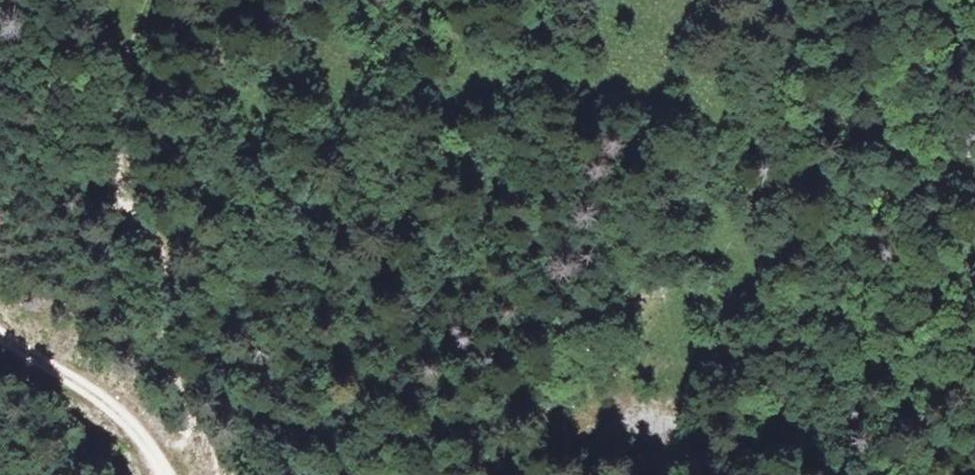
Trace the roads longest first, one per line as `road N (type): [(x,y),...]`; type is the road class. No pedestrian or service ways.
road 1 (track): [(0,333),(116,409),(163,474)]

